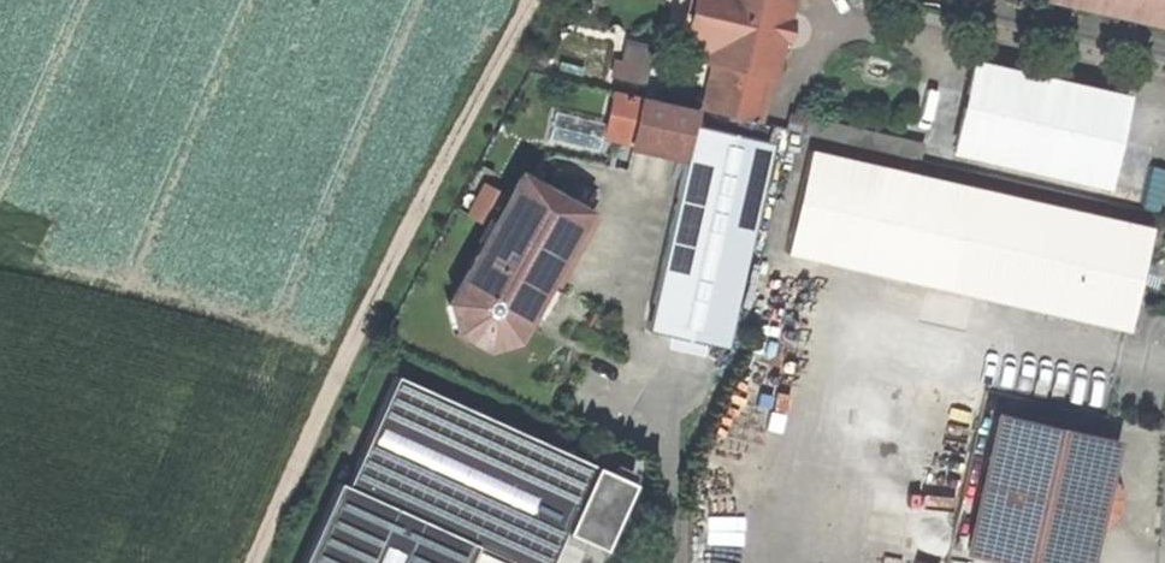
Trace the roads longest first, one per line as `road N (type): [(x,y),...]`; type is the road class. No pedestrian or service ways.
road 1 (track): [(529,0),(393,249),(244,562)]

